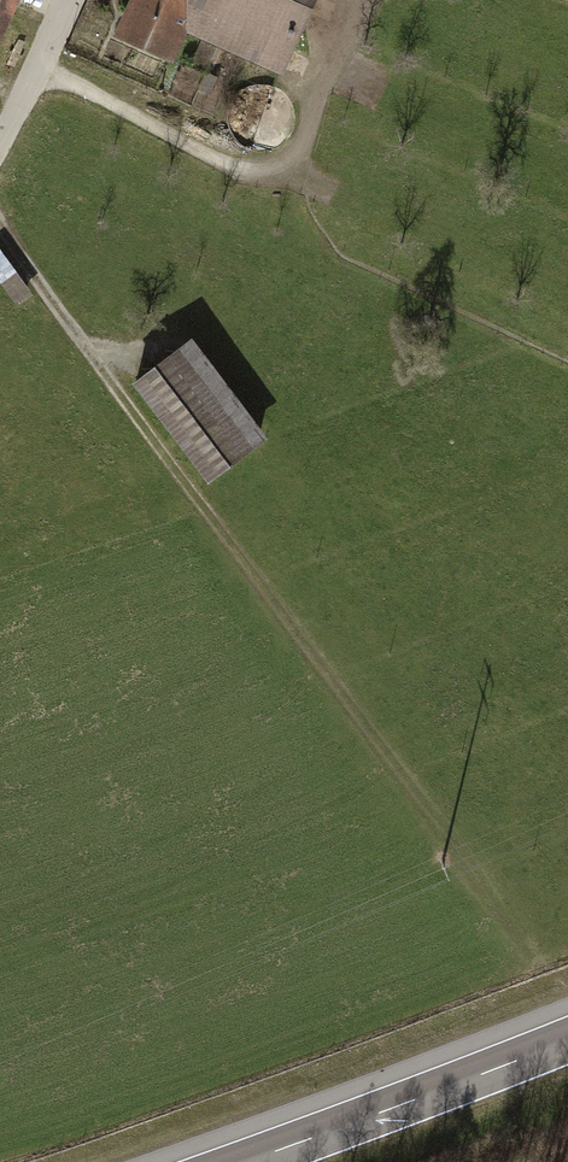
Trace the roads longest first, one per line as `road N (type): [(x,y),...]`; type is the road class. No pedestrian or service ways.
road 1 (track): [(0,224),(535,959)]
road 2 (motorway): [(567,1041),(249,1161)]
road 3 (residential): [(0,151),(68,0)]

